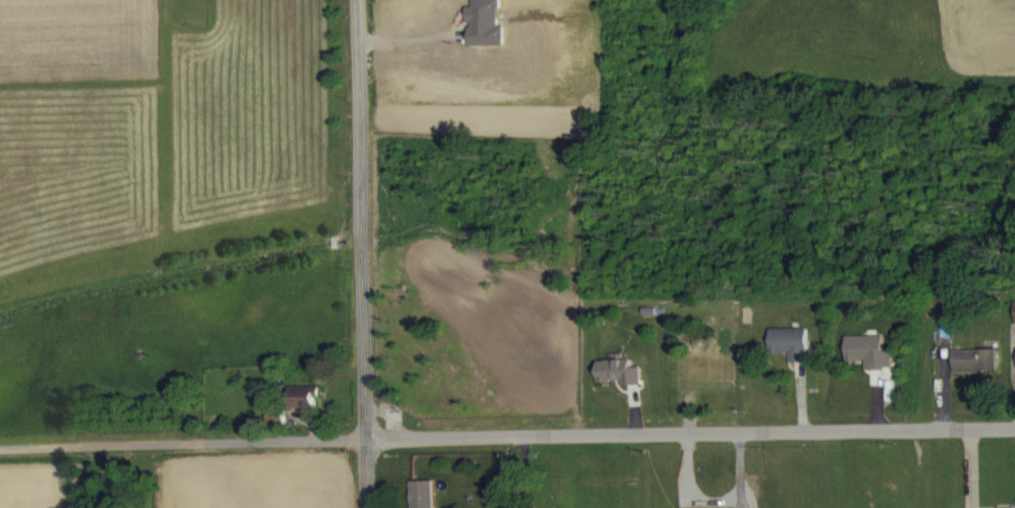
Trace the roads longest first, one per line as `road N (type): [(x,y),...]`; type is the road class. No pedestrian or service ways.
road 1 (residential): [(0,446),(1014,427)]
road 2 (residential): [(357,0),(364,438)]

